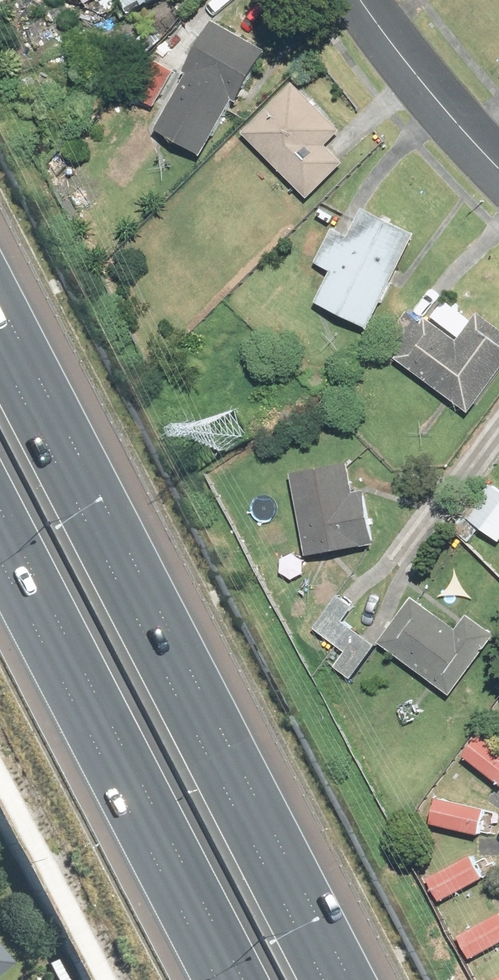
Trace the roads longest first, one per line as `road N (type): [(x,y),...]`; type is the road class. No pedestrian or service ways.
road 1 (motorway): [(0,333),(332,979)]
road 2 (motorway): [(230,979),(0,534)]
road 3 (residential): [(498,176),(360,0)]

